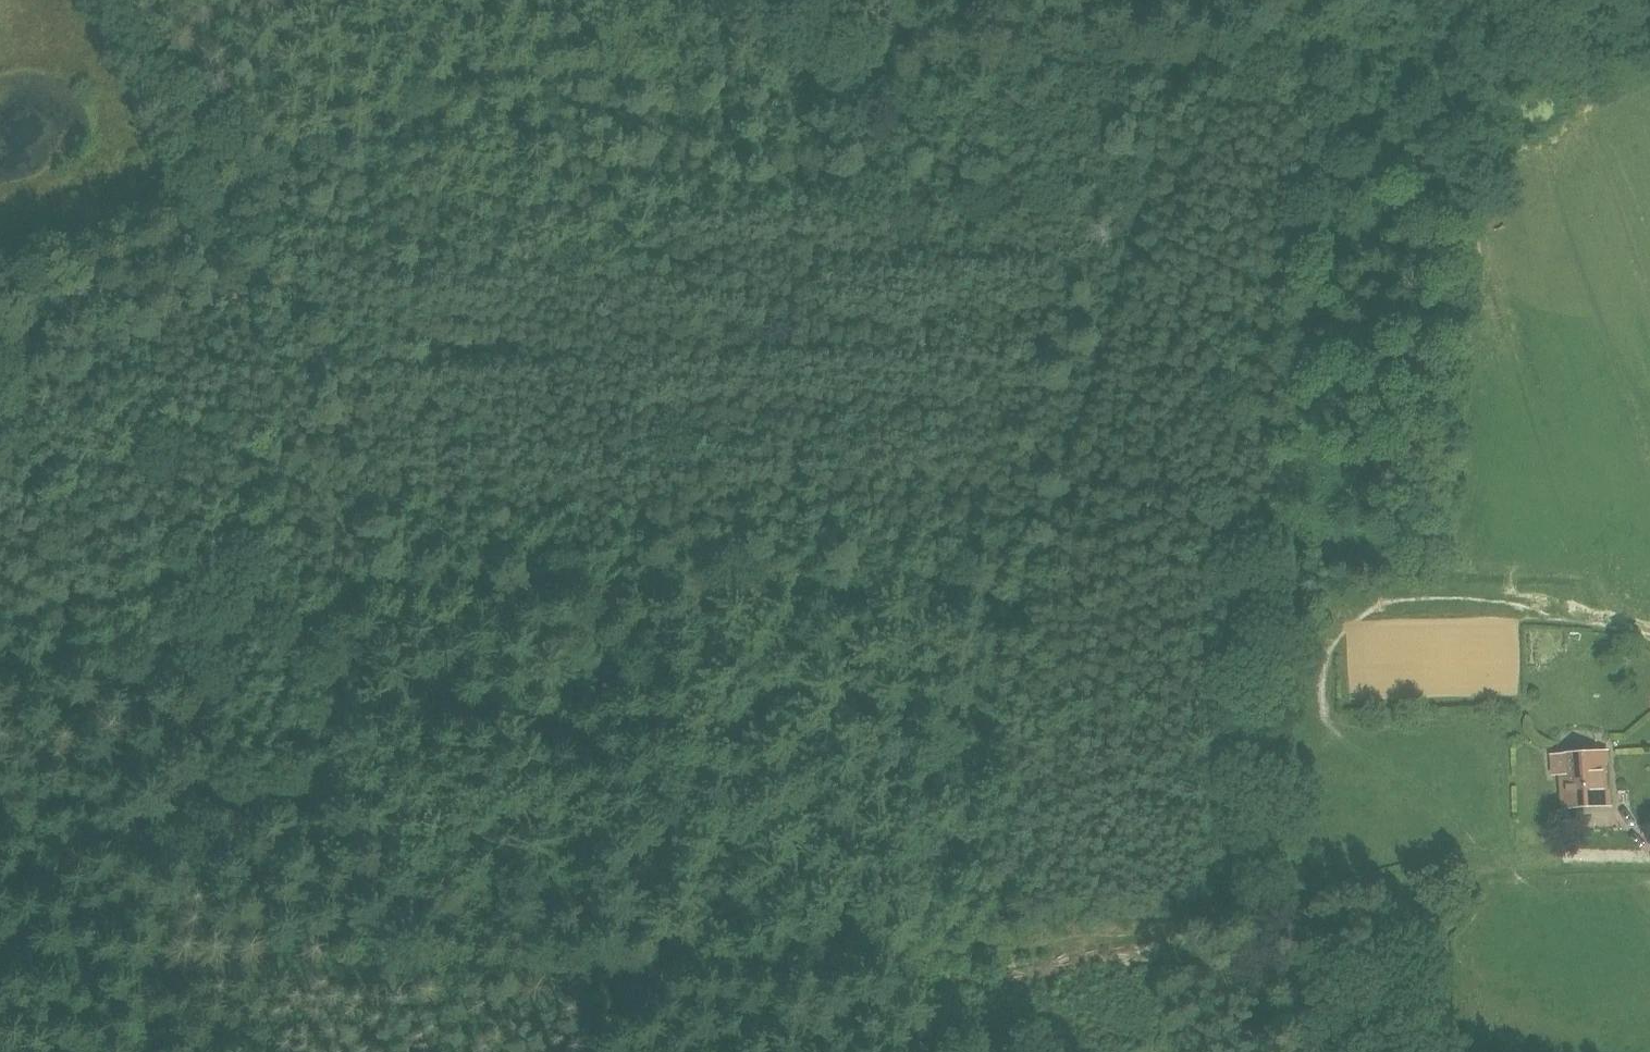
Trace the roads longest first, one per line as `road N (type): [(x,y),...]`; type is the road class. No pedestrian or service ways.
road 1 (track): [(1649,861),(1423,885)]

